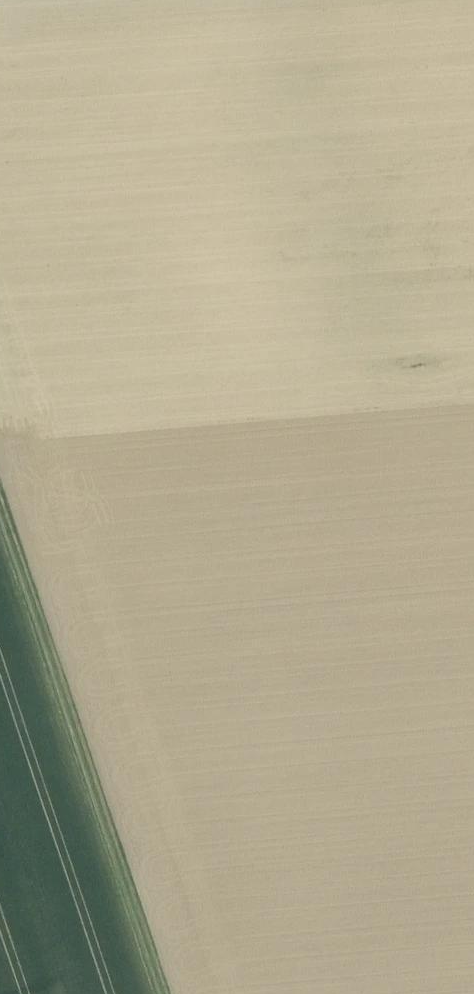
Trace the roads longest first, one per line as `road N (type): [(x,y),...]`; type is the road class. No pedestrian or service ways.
road 1 (track): [(164,993),(0,499)]

